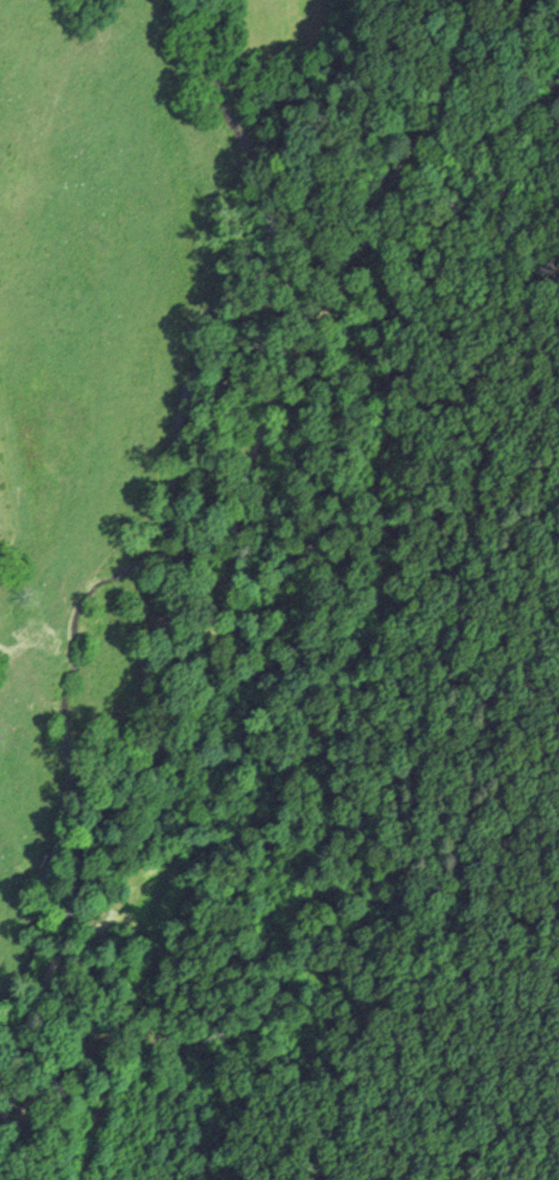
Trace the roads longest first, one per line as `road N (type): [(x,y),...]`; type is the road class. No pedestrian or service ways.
road 1 (track): [(93,850),(192,704),(231,594),(250,466),(450,87),(482,0)]
road 2 (track): [(50,983),(102,932),(145,872),(252,828),(278,776),(351,707),(388,628),(387,434)]
road 3 (residential): [(0,1135),(184,570)]
road 4 (track): [(184,570),(339,0)]

